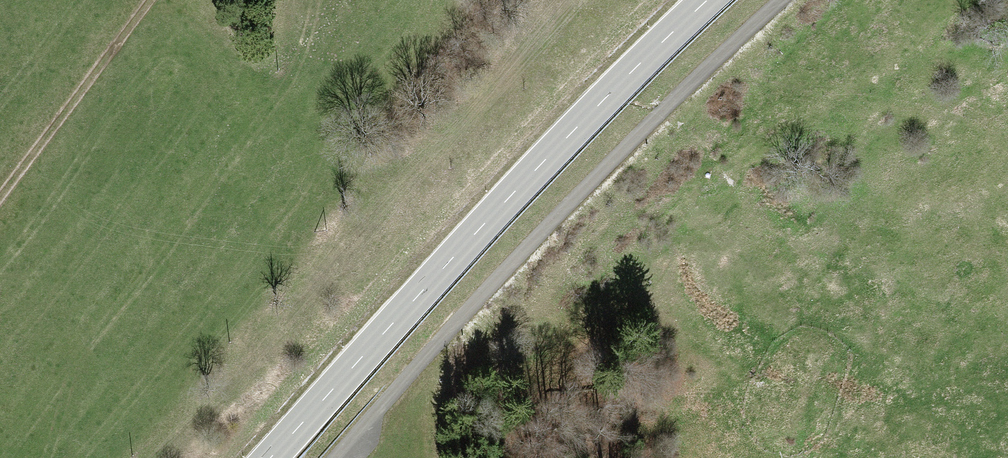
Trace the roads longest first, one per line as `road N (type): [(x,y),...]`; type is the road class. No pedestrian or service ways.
road 1 (track): [(785,0),(664,105),(334,457)]
road 2 (primary): [(709,0),(545,160),(270,457)]
road 3 (track): [(0,203),(160,0)]

